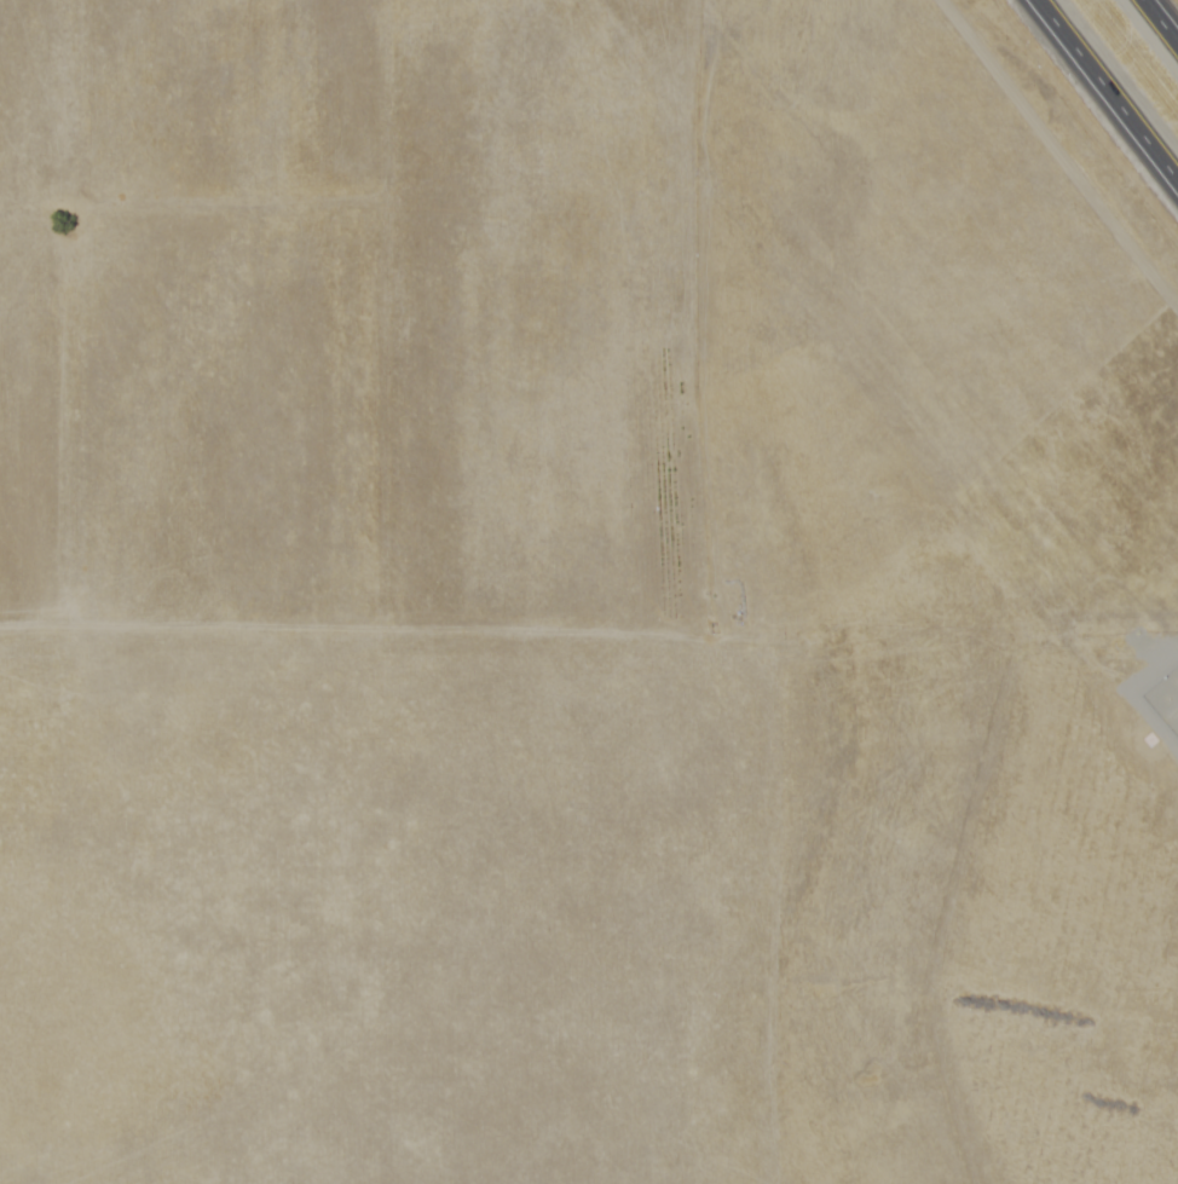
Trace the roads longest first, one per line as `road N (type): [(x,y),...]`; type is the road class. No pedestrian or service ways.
road 1 (motorway): [(1036,0),(1177,182)]

